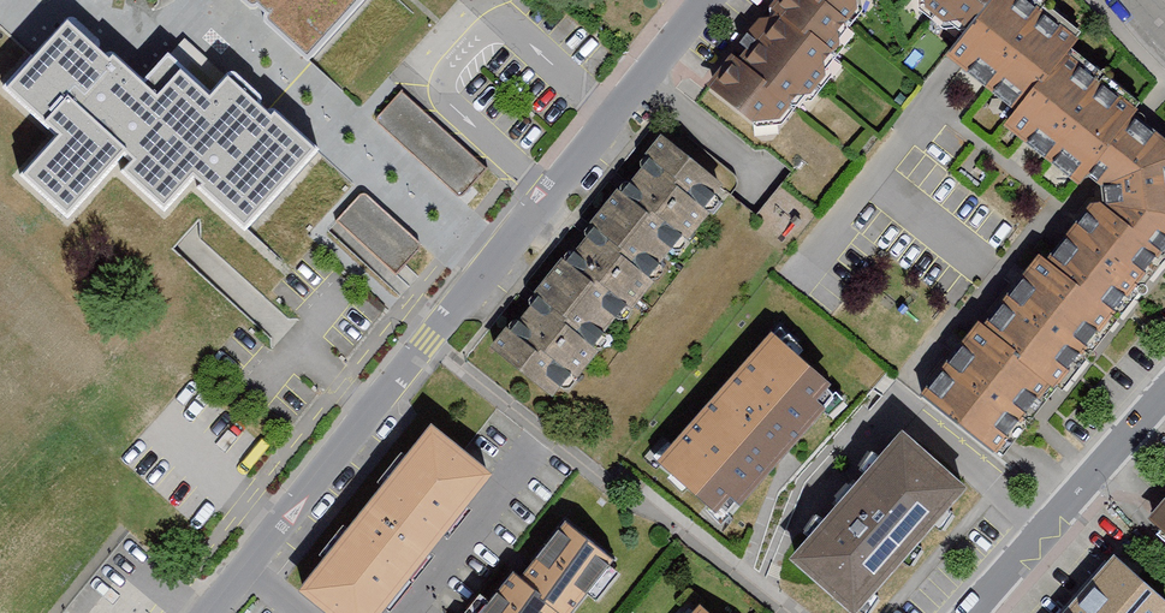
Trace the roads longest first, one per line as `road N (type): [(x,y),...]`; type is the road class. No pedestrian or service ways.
road 1 (residential): [(208,612),(706,0)]
road 2 (residential): [(971,612),(1164,397)]

